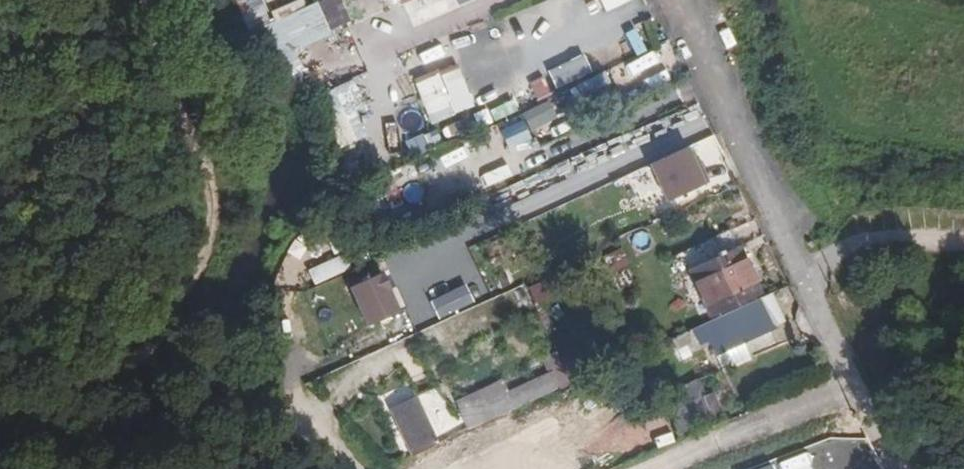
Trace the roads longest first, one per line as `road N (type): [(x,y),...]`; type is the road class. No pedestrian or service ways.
road 1 (residential): [(850,370),(787,260),(669,0)]
road 2 (residential): [(850,370),(821,391),(657,468)]

